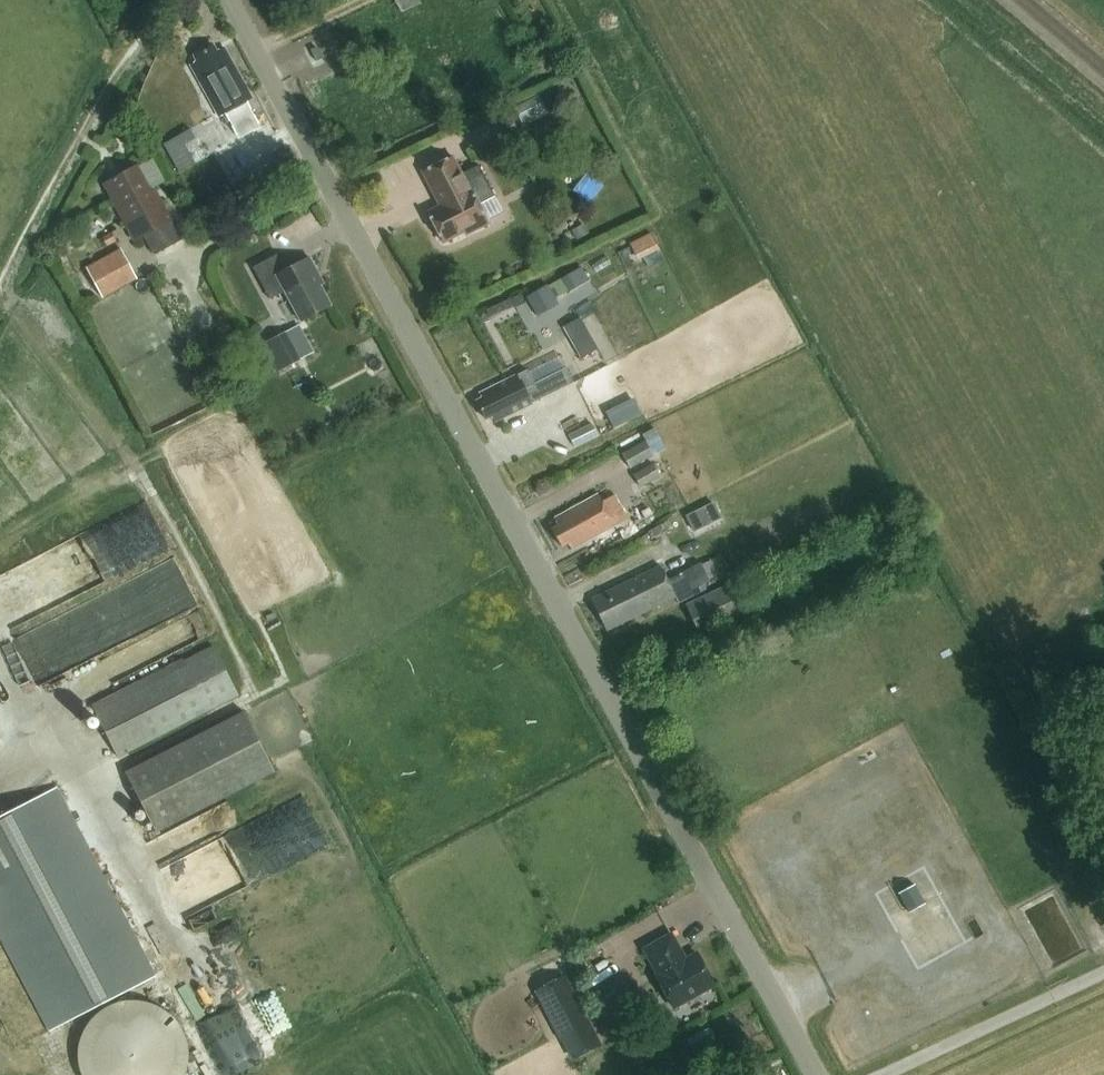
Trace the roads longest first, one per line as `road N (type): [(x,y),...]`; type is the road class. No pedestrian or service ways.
road 1 (unclassified): [(813,1074),(225,0)]

